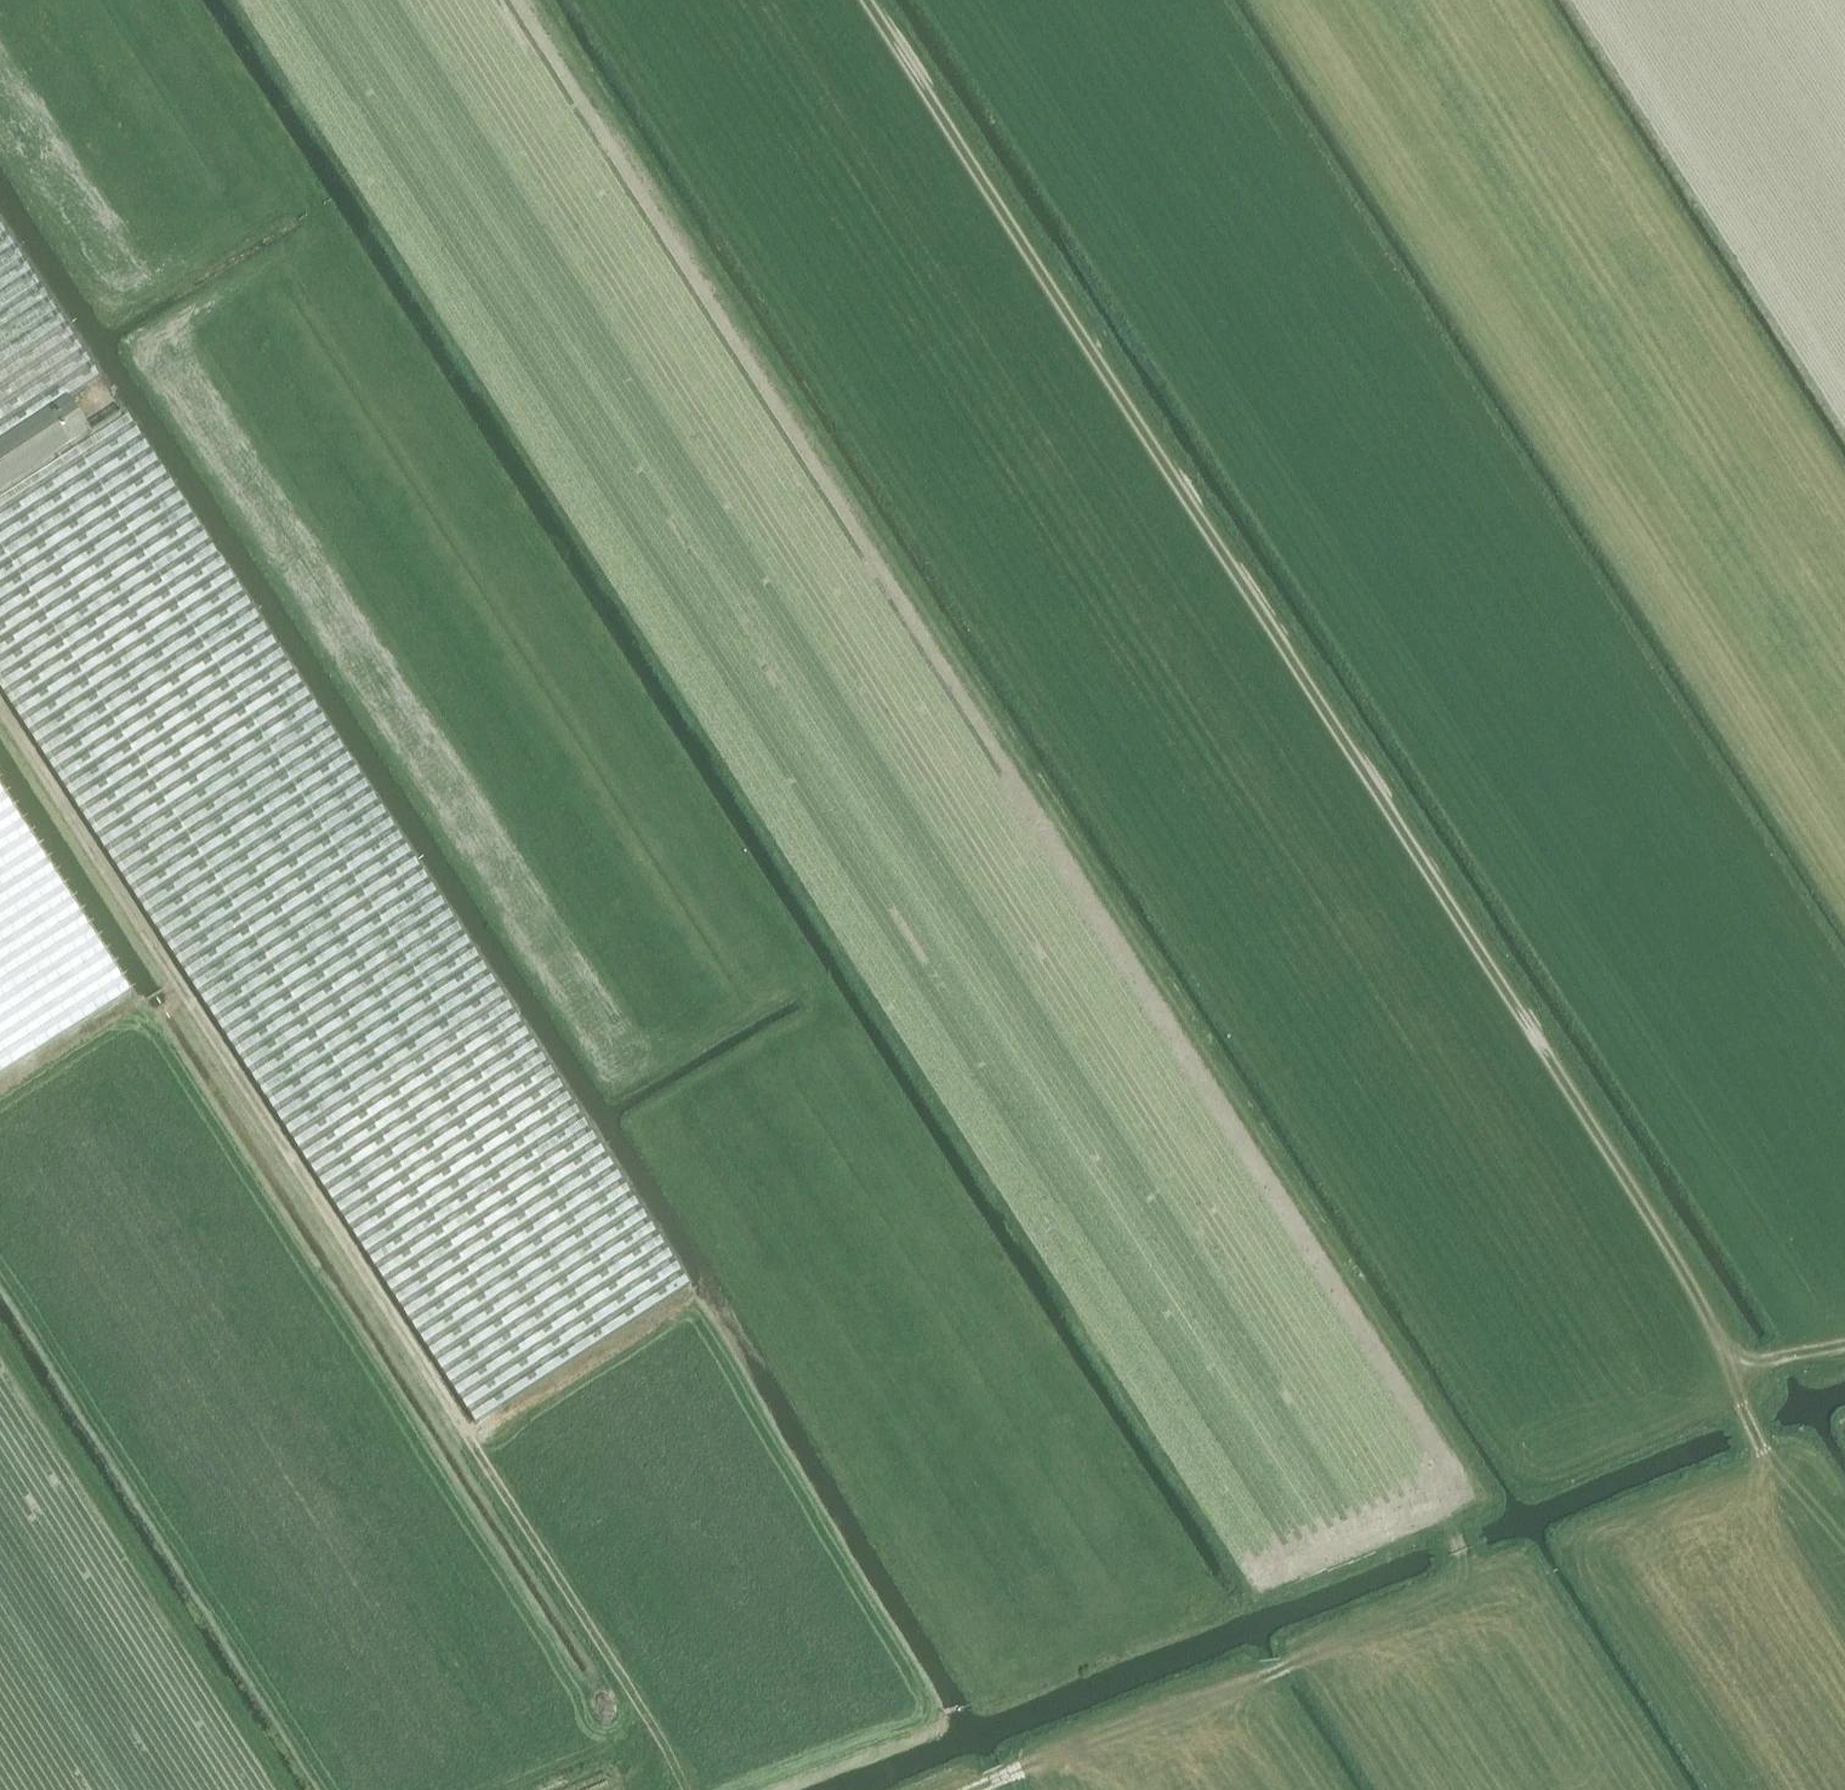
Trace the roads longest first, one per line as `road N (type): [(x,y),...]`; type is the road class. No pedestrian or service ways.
road 1 (track): [(1448,1502),(1481,1581),(987,1789)]

